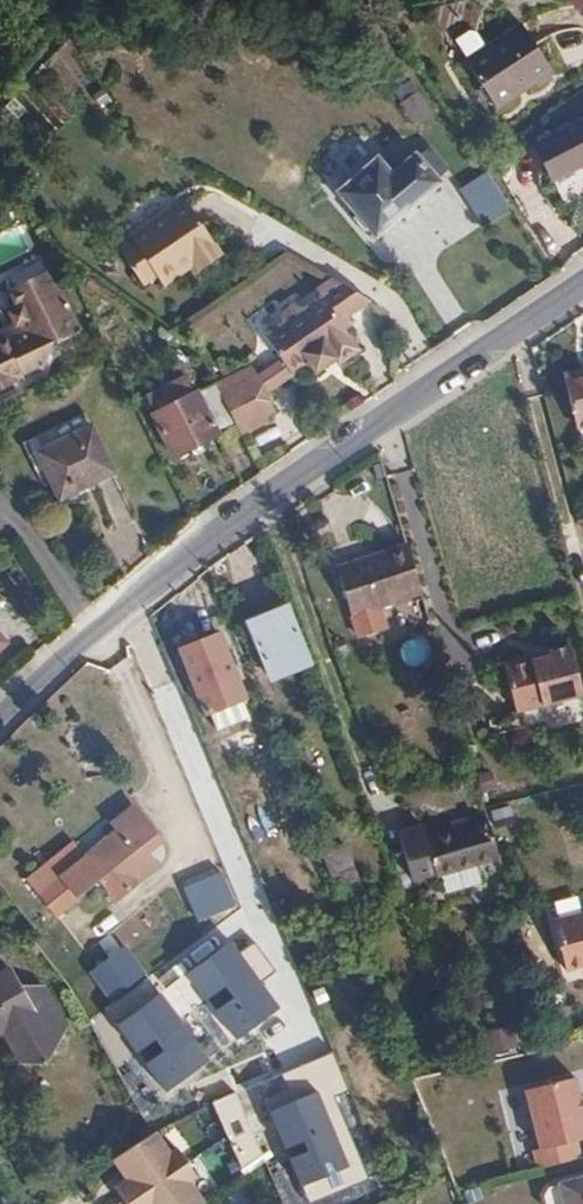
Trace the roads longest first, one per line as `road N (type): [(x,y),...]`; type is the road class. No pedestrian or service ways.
road 1 (residential): [(582,277),(102,617),(0,718)]

